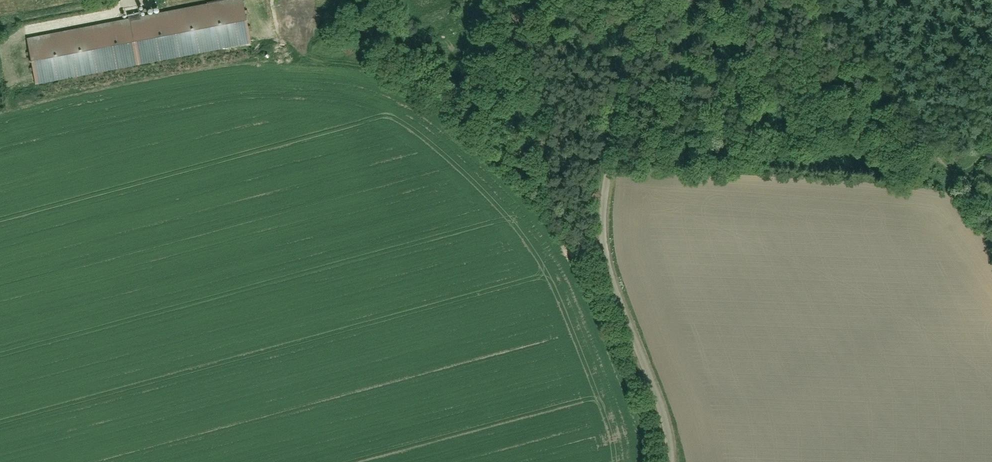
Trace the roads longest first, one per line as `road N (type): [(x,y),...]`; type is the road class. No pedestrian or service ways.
road 1 (residential): [(639,0),(602,225),(607,264),(669,433),(670,461)]

